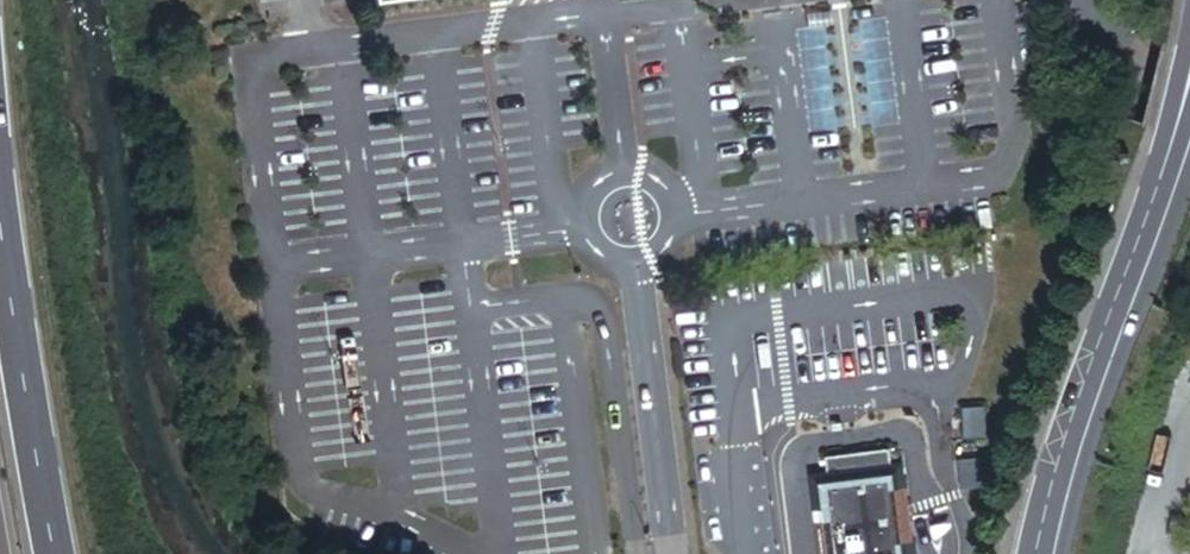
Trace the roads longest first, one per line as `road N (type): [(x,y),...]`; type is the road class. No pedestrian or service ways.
road 1 (unclassified): [(1189,105),(1049,553)]
road 2 (trunk): [(50,553),(0,181)]

